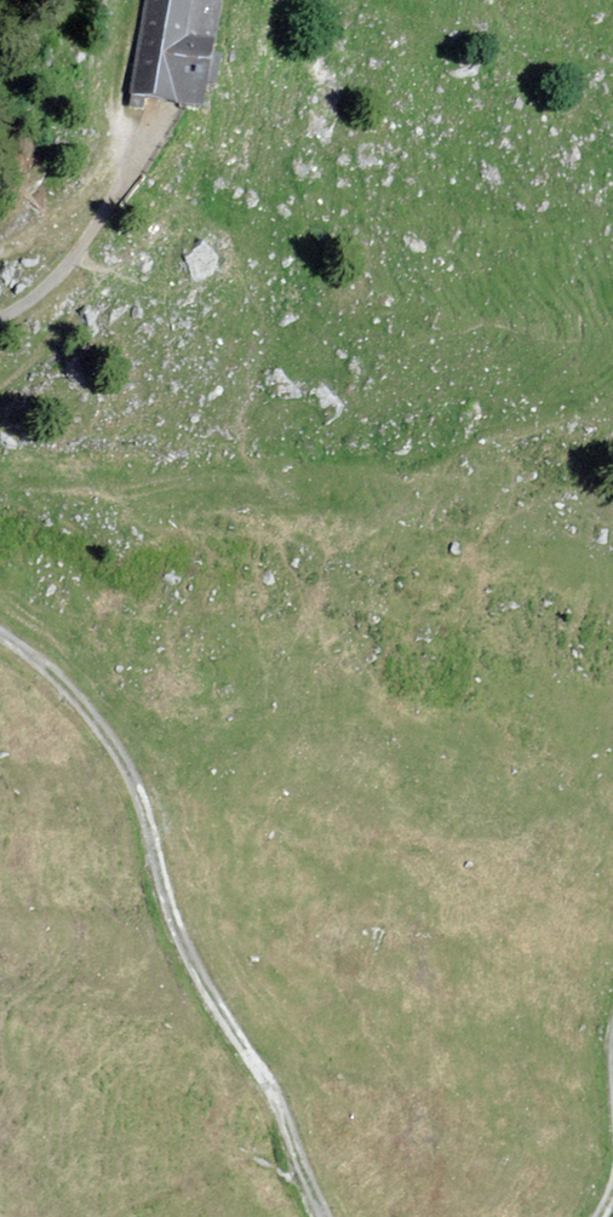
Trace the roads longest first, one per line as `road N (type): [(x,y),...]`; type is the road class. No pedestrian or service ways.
road 1 (unclassified): [(0,639),(87,715),(121,764),(148,824),(184,958),(280,1107),(320,1216)]
road 2 (unclassified): [(159,122),(64,269),(0,319)]
road 3 (track): [(148,139),(125,147),(61,217),(0,254)]

